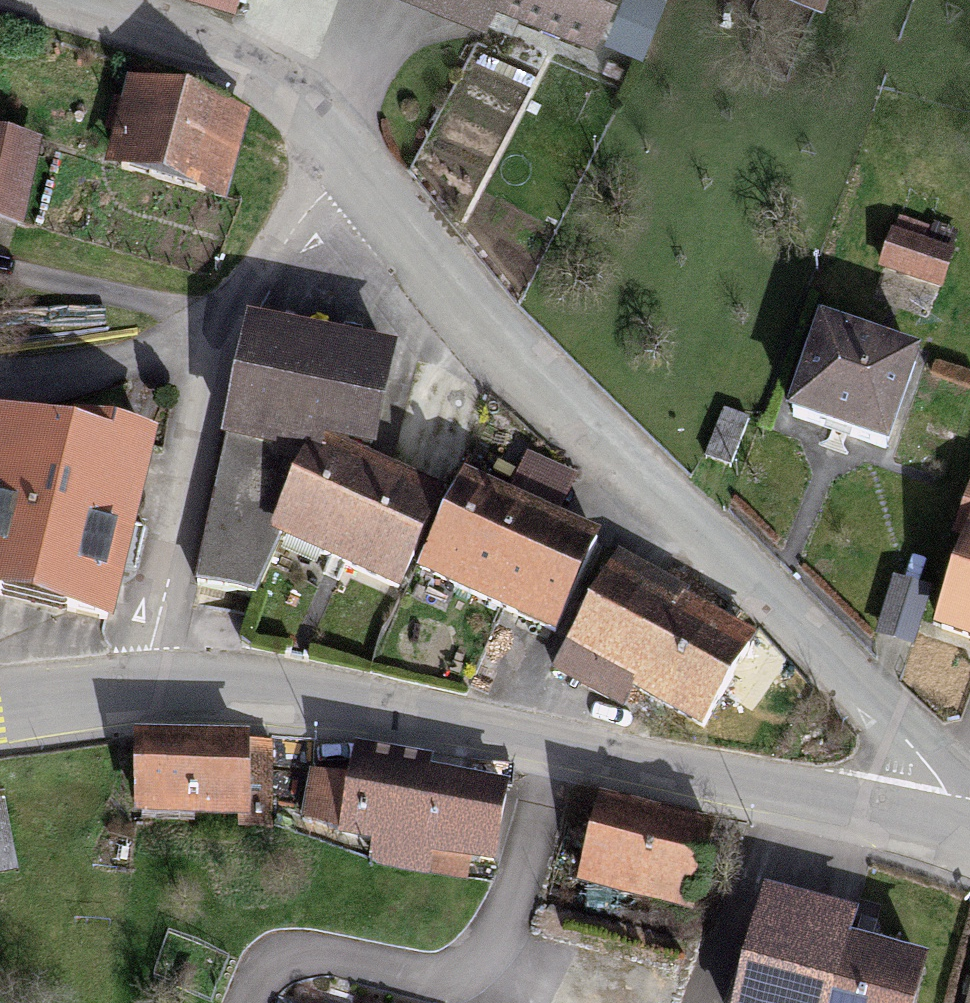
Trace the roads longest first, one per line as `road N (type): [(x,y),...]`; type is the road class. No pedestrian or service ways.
road 1 (residential): [(57,0),(212,45),(275,84),(468,326),(929,767),(953,824)]
road 2 (residential): [(953,824),(191,693),(0,715)]

